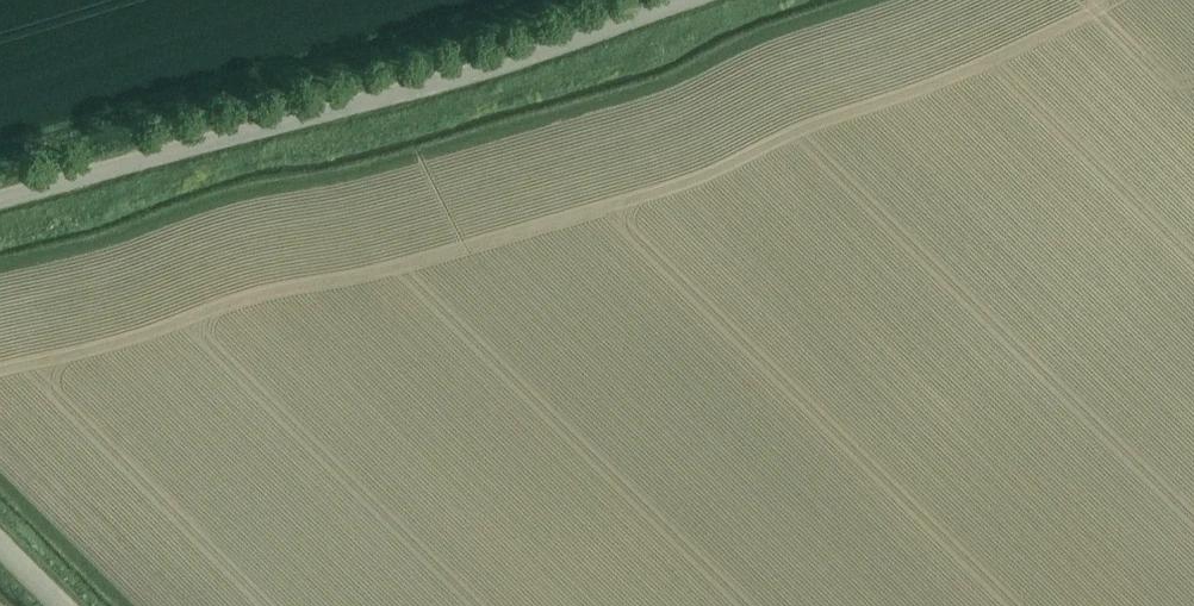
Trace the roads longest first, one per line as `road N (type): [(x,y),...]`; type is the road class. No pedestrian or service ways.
road 1 (unclassified): [(0,206),(350,111),(690,0)]

